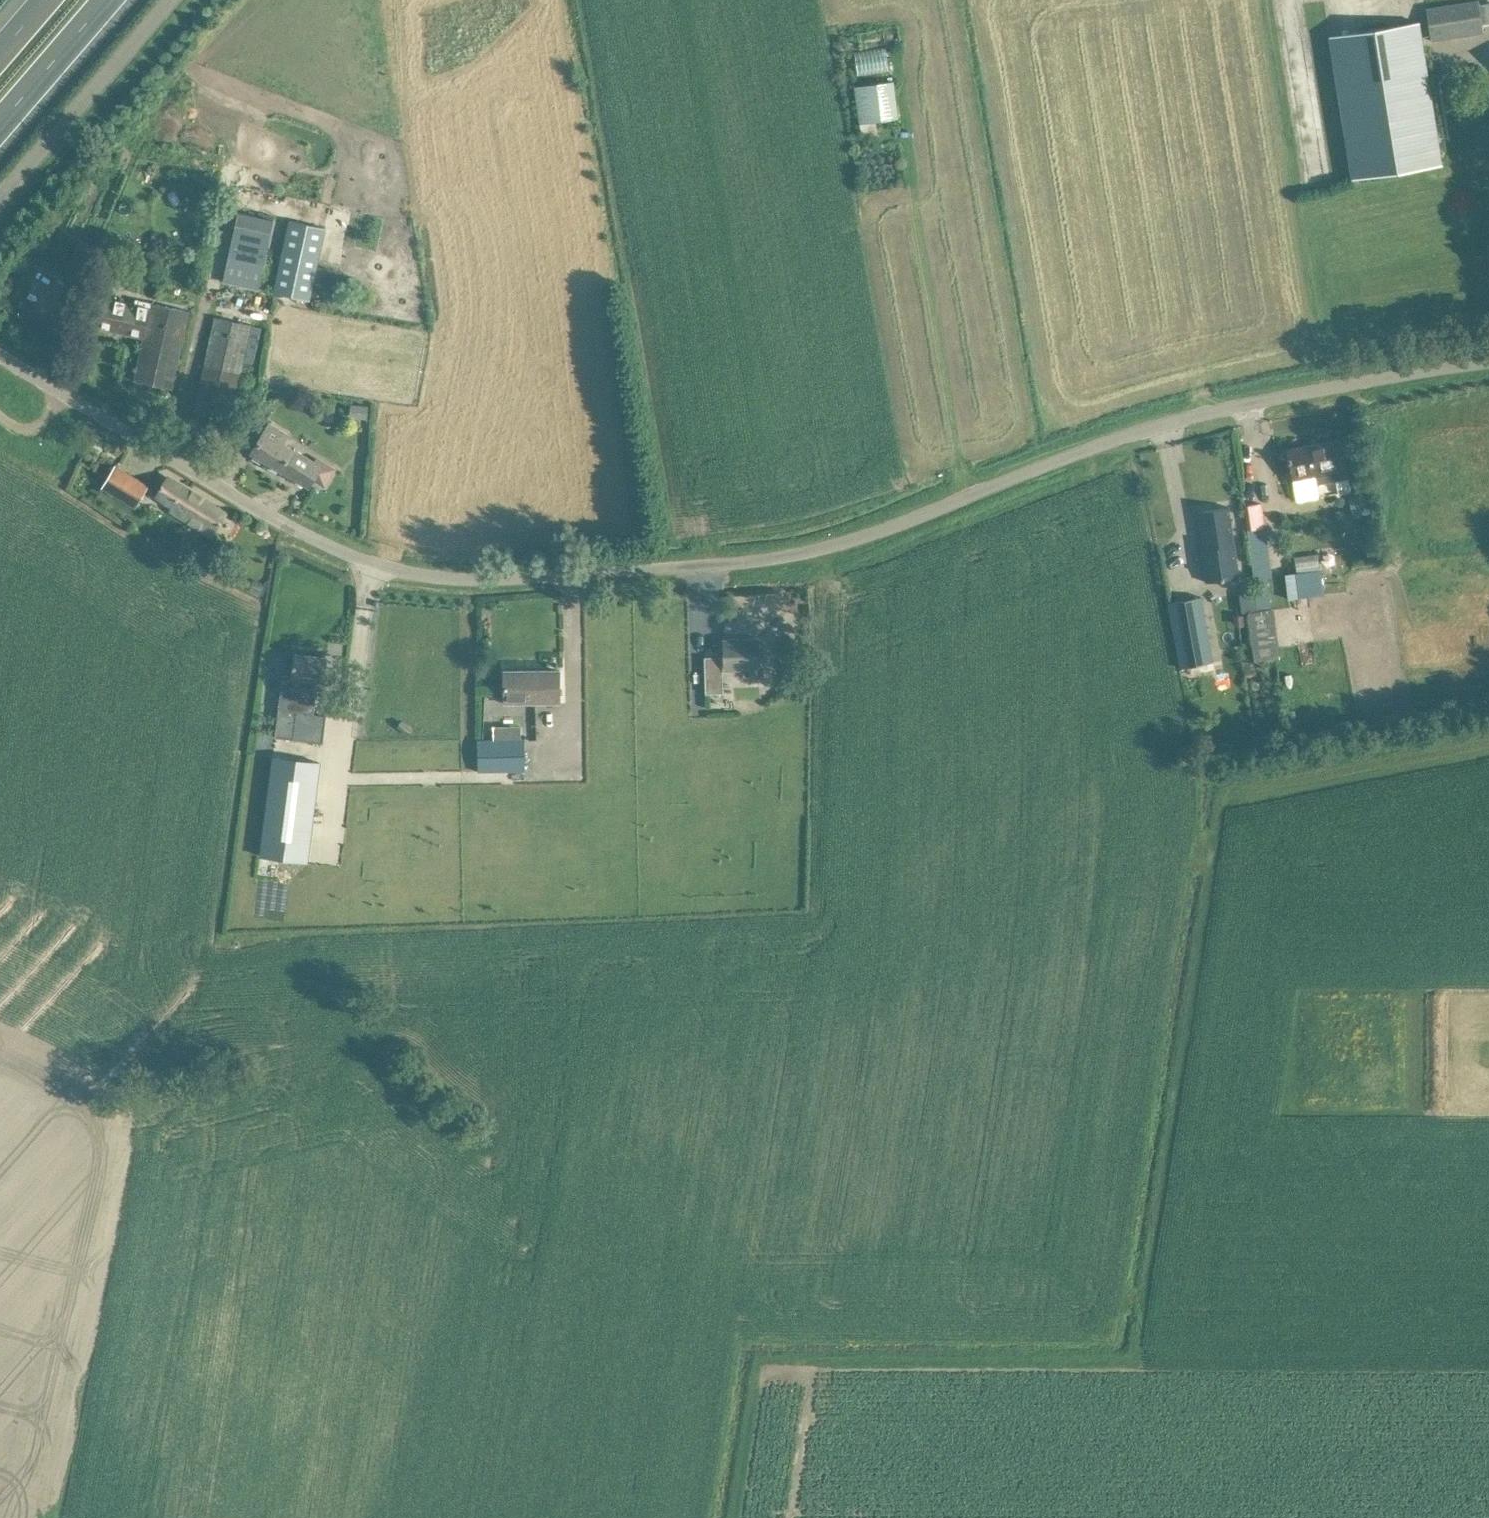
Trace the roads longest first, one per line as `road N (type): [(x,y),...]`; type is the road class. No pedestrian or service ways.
road 1 (unclassified): [(0,355),(329,547),(430,575),(495,579),(780,558),(839,544),(1166,424),(1488,363)]
road 2 (unclassified): [(0,204),(175,0)]
road 3 (motorway): [(0,123),(106,0)]

